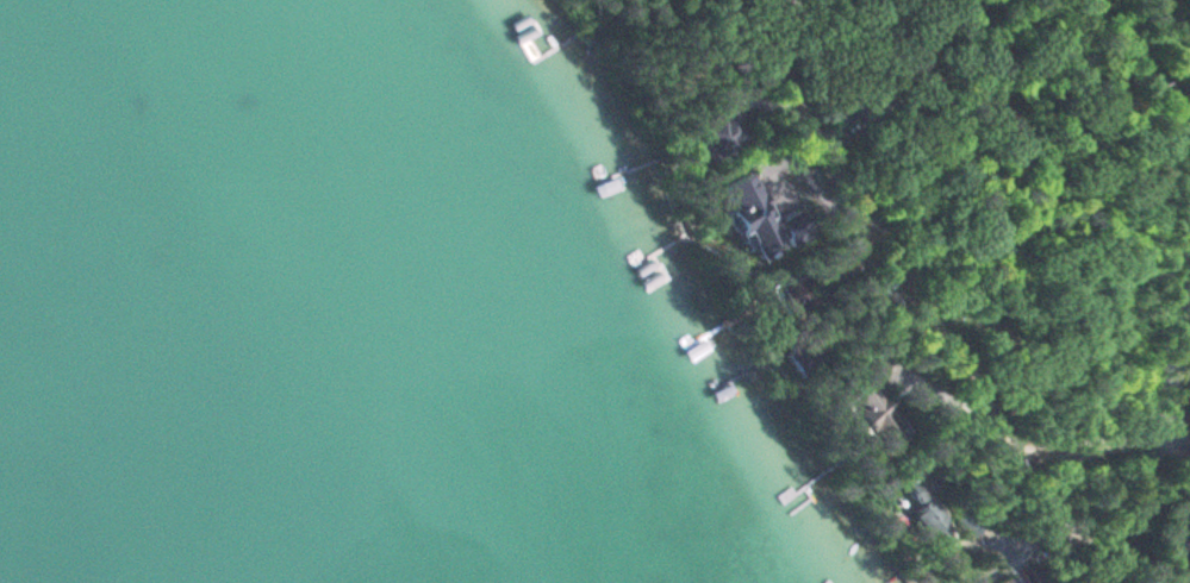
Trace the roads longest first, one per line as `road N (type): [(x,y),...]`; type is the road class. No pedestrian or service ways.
road 1 (residential): [(1185,416),(1090,453),(1057,458),(1004,443),(738,0)]
road 2 (residential): [(1189,469),(1183,380),(1189,307)]

